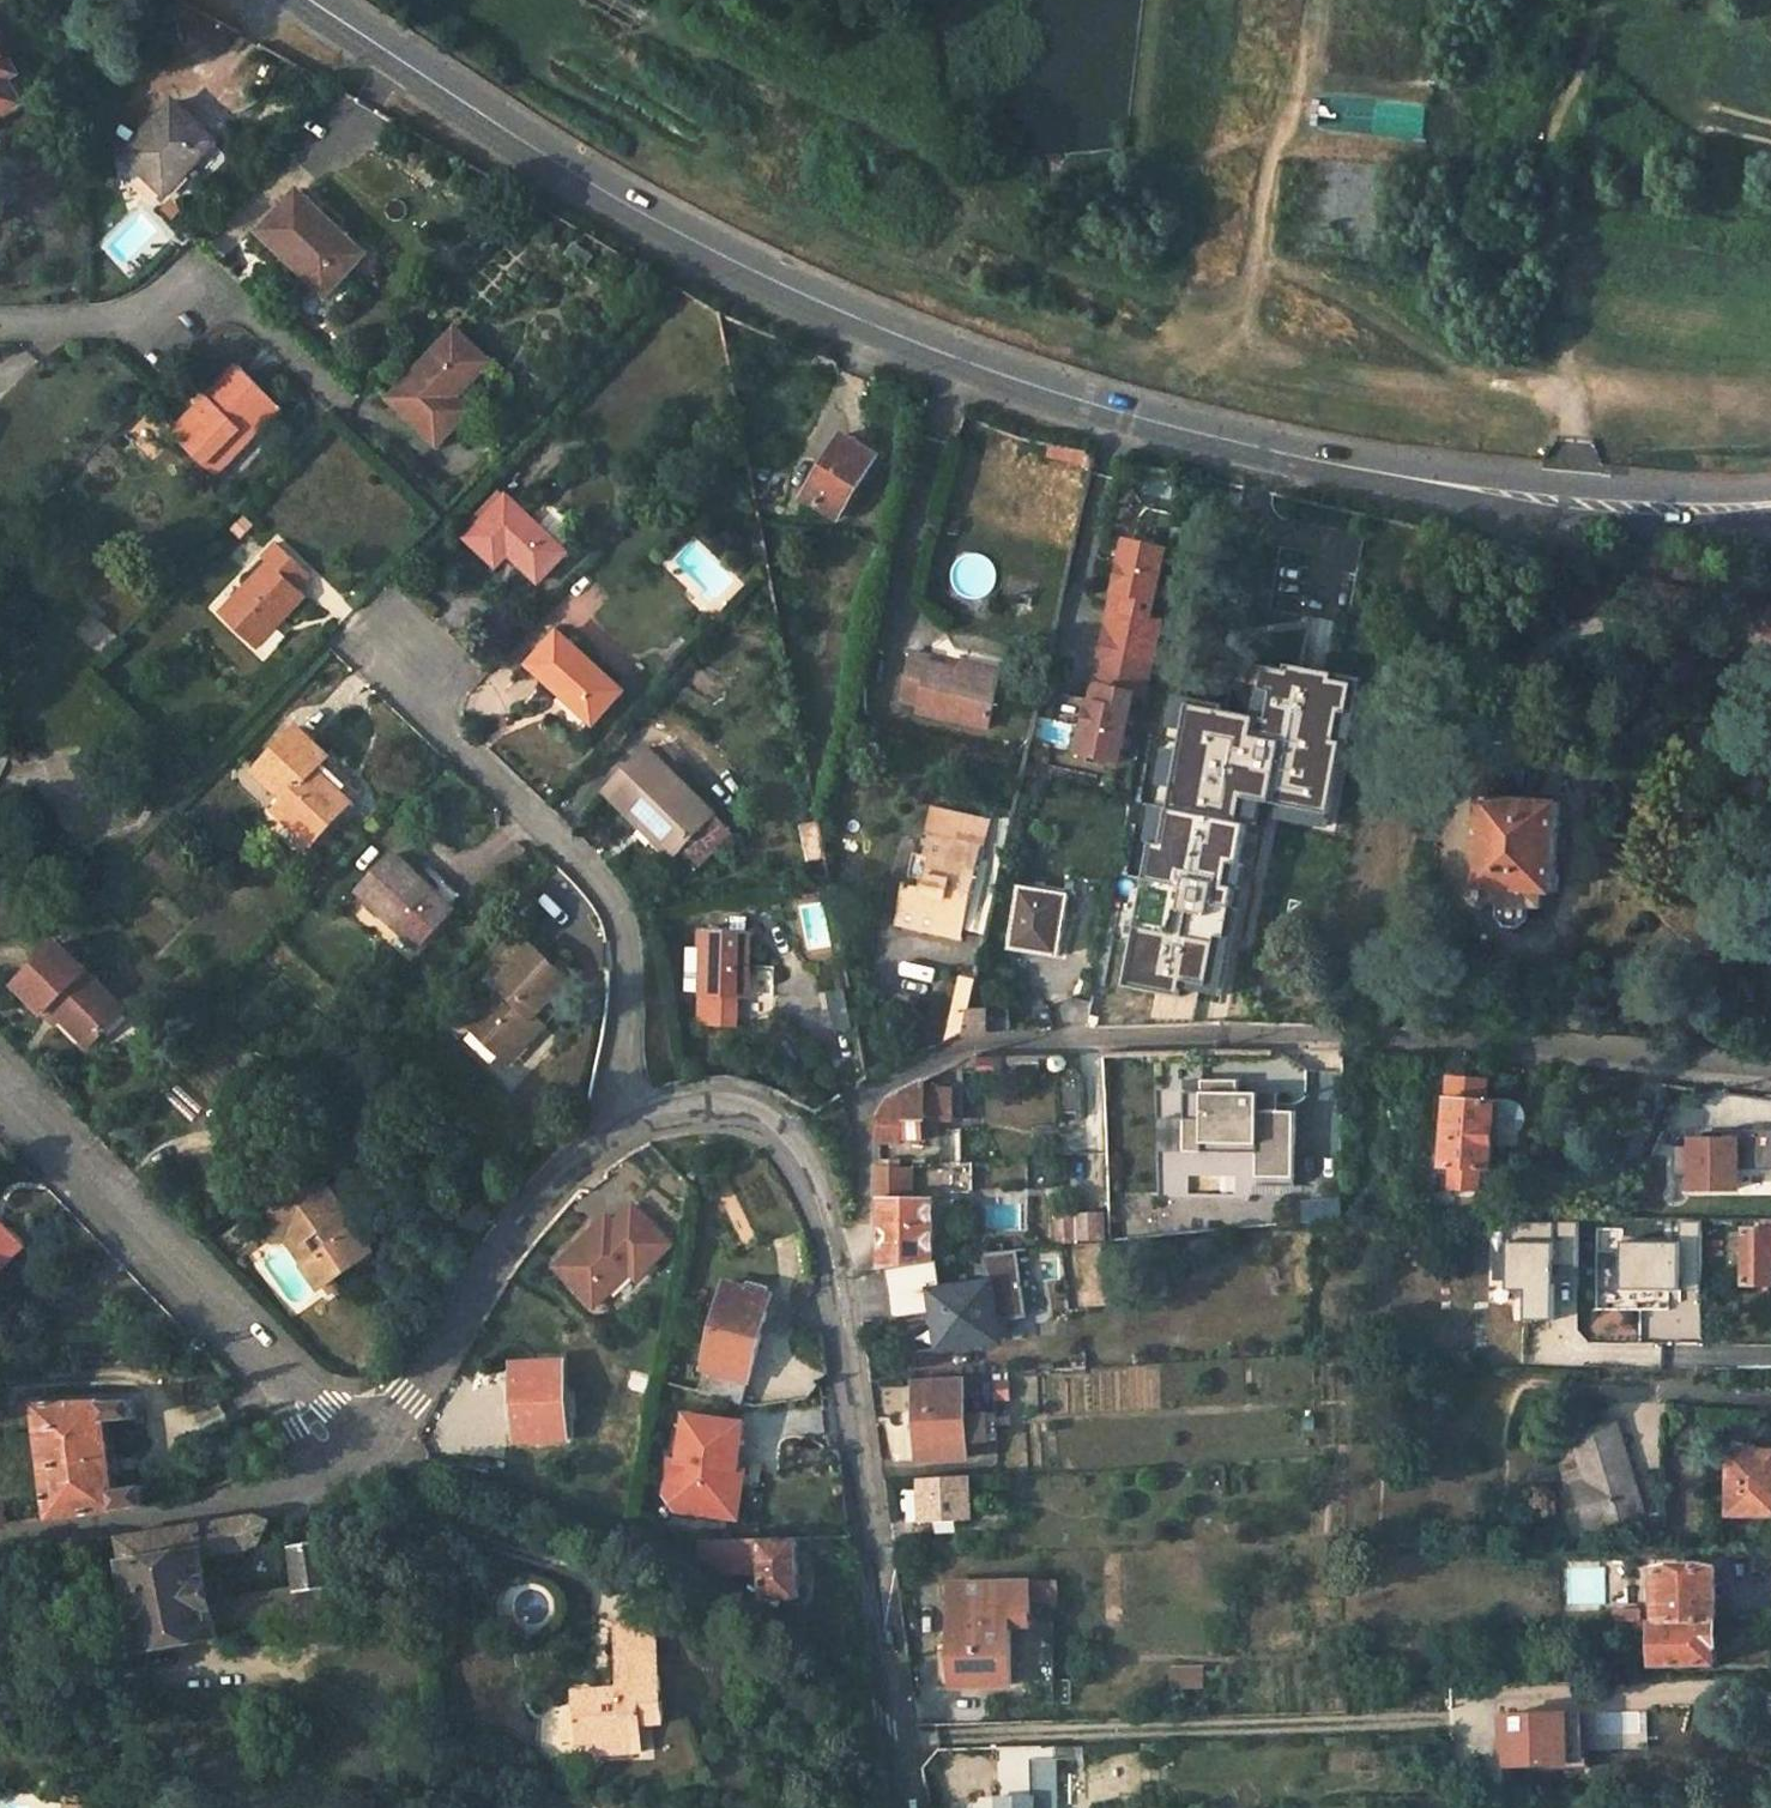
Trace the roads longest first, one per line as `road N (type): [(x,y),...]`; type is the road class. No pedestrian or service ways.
road 1 (secondary): [(305,0),(682,242),(958,368),(1291,459),(1664,510)]
road 2 (residential): [(1770,1065),(1592,1048),(1219,1033),(965,1051),(864,1094),(861,1248),(836,1265)]
road 3 (residential): [(386,661),(527,823),(589,878),(615,925),(630,1127)]
road 4 (unclassified): [(927,1807),(849,1302),(836,1265)]
road 5 (residential): [(0,1090),(348,1449)]
road 6 (unclassified): [(630,1127),(503,1250),(402,1411),(348,1449)]
road 7 (unclassified): [(348,1449),(217,1505),(0,1551)]
road 8 (unclassified): [(836,1265),(785,1147),(704,1117),(630,1127)]
road 9 (residential): [(189,319),(0,321)]

